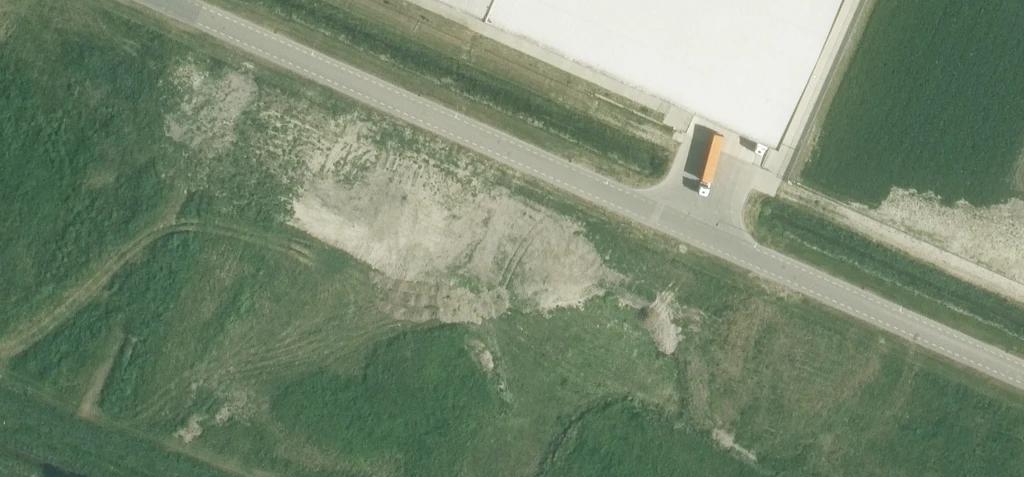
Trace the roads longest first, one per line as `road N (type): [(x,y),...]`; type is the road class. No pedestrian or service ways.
road 1 (unclassified): [(1023,373),(164,0)]

